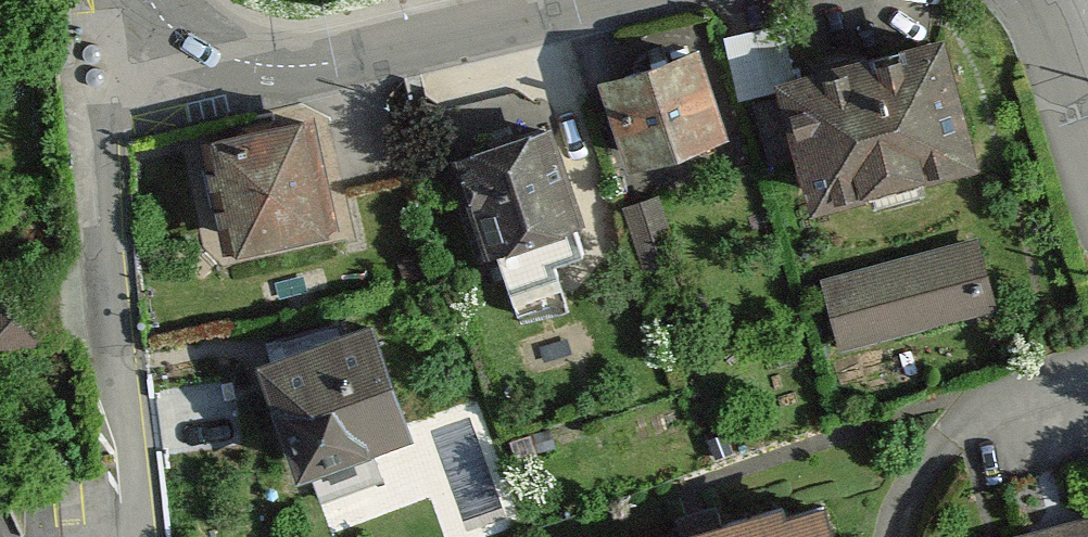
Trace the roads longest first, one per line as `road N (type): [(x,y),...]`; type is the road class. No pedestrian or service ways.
road 1 (residential): [(143,536),(102,124),(140,0)]
road 2 (residential): [(145,0),(170,28),(213,52),(268,66),(322,62),(613,0)]
road 3 (residential): [(1028,0),(1052,35),(1087,136)]

